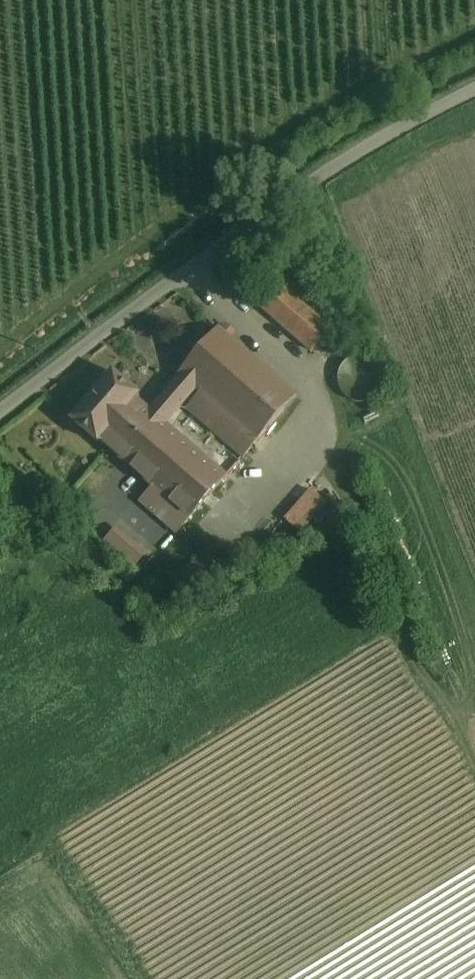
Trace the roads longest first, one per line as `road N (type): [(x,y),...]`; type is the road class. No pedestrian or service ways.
road 1 (unclassified): [(0,411),(297,190),(474,88)]

